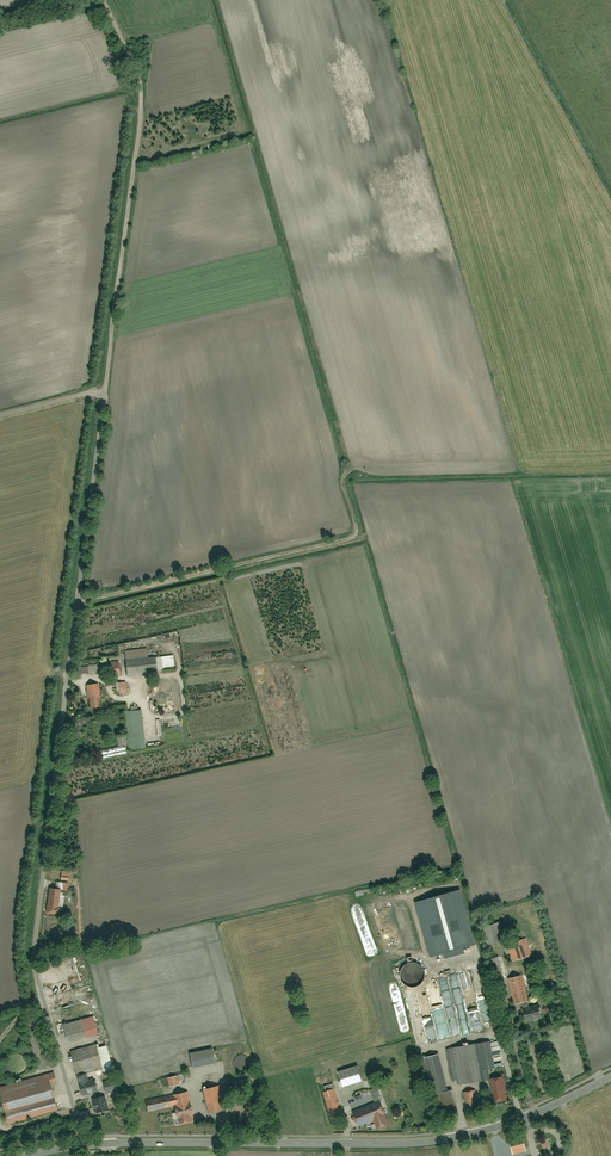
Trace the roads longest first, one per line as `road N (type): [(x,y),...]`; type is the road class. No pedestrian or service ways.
road 1 (residential): [(82,1145),(36,954),(103,391),(0,416)]
road 2 (tertiary): [(524,1118),(393,1143),(82,1145)]
road 3 (track): [(103,391),(141,92),(102,0)]
road 4 (track): [(78,598),(351,540),(356,527),(342,486),(354,468)]

